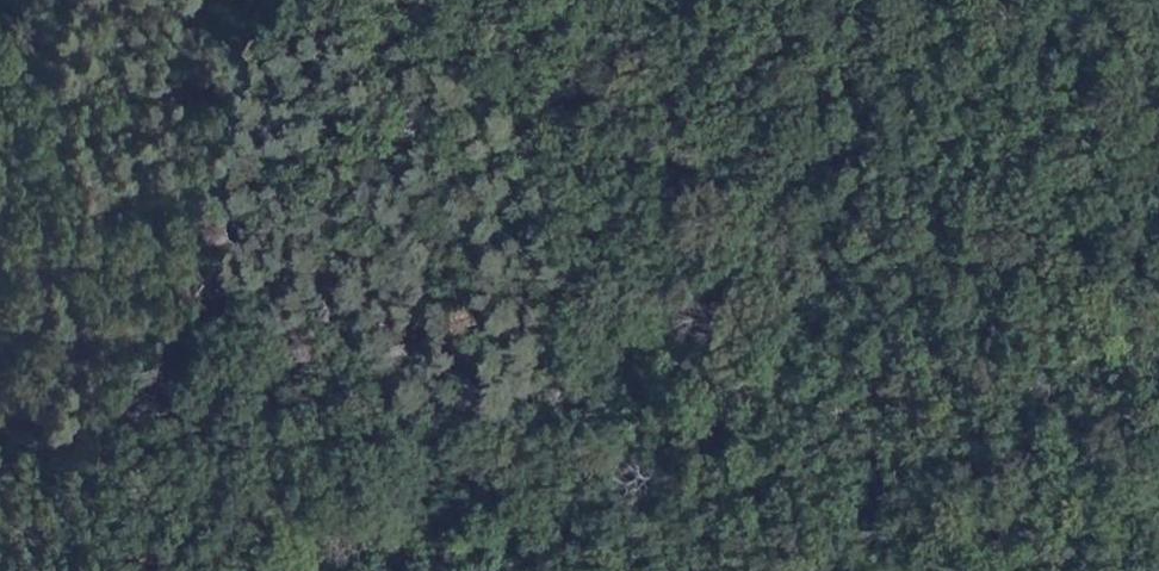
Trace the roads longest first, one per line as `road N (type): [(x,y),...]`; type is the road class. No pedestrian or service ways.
road 1 (track): [(1158,317),(792,0)]

